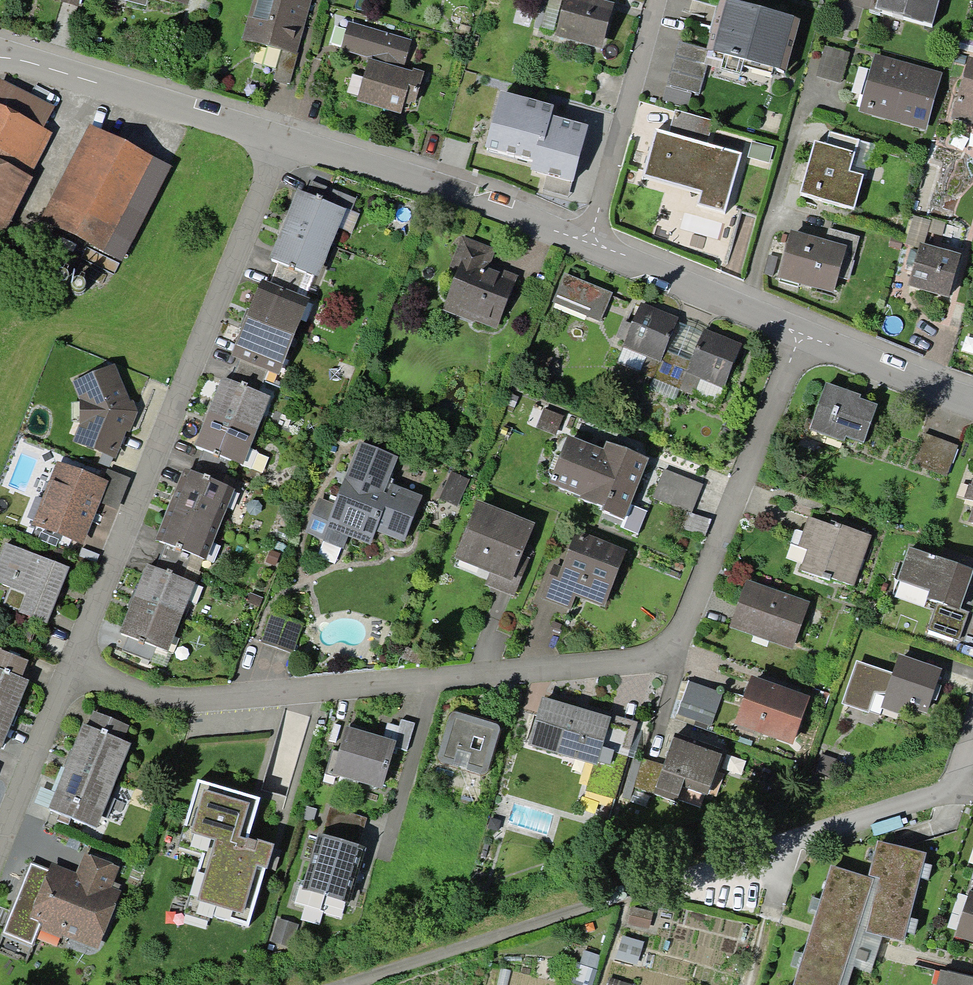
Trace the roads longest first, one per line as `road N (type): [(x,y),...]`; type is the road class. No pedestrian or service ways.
road 1 (residential): [(72,664),(281,141)]
road 2 (residential): [(485,676),(672,653),(809,337)]
road 3 (residential): [(72,664),(151,700),(221,704),(485,676)]
road 4 (track): [(678,872),(312,984)]
road 5 (residential): [(281,141),(580,239)]
road 6 (residential): [(2,51),(281,141)]
road 7 (residential): [(955,794),(678,872)]
road 8 (residential): [(652,0),(580,239)]
road 9 (residential): [(580,239),(809,337)]
road 10 (residential): [(0,830),(72,664)]
road 11 (residential): [(809,337),(972,389)]
road 12 (track): [(789,839),(744,984)]

